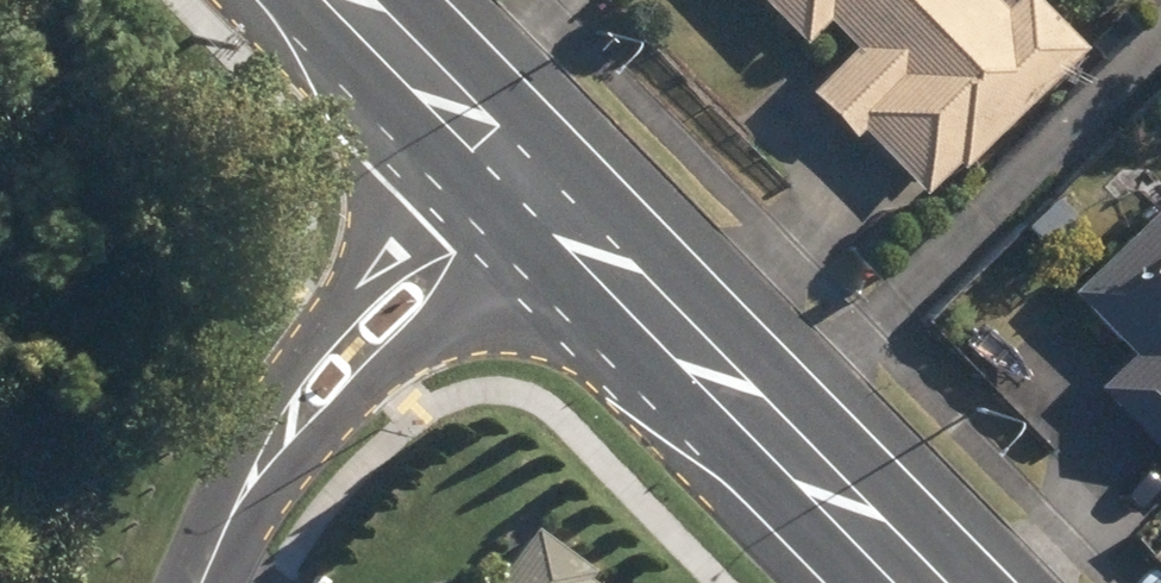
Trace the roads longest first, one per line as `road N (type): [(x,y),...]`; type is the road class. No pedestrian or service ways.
road 1 (secondary): [(917,582),(571,225)]
road 2 (residential): [(231,511),(322,318),(481,132)]
road 3 (residential): [(571,225),(374,376),(231,511)]
road 4 (secondary): [(481,132),(354,0)]
road 5 (secondary): [(571,225),(481,132)]

